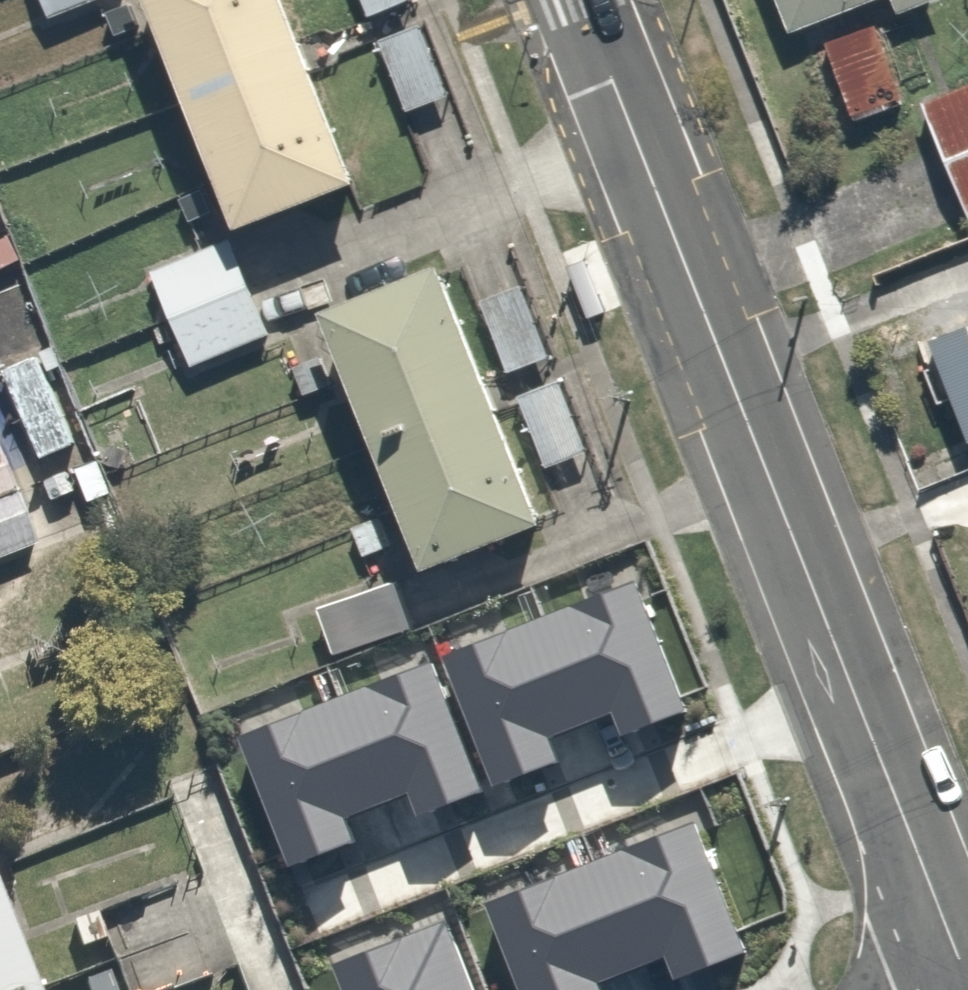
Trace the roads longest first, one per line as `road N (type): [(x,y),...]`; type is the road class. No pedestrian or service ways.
road 1 (residential): [(581,0),(967,985)]

